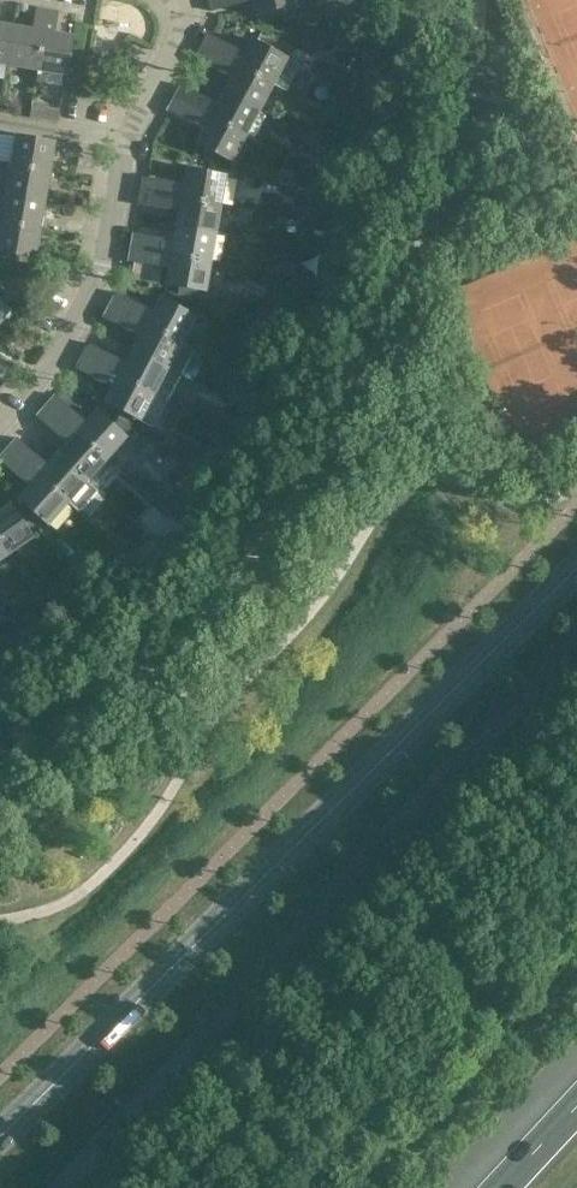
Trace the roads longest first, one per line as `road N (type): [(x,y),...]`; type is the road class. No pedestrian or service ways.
road 1 (tertiary): [(0,1136),(576,564)]
road 2 (residential): [(0,421),(51,362),(103,266),(126,141)]
road 3 (residential): [(126,141),(175,43),(174,0)]
road 4 (residential): [(126,141),(0,122)]

